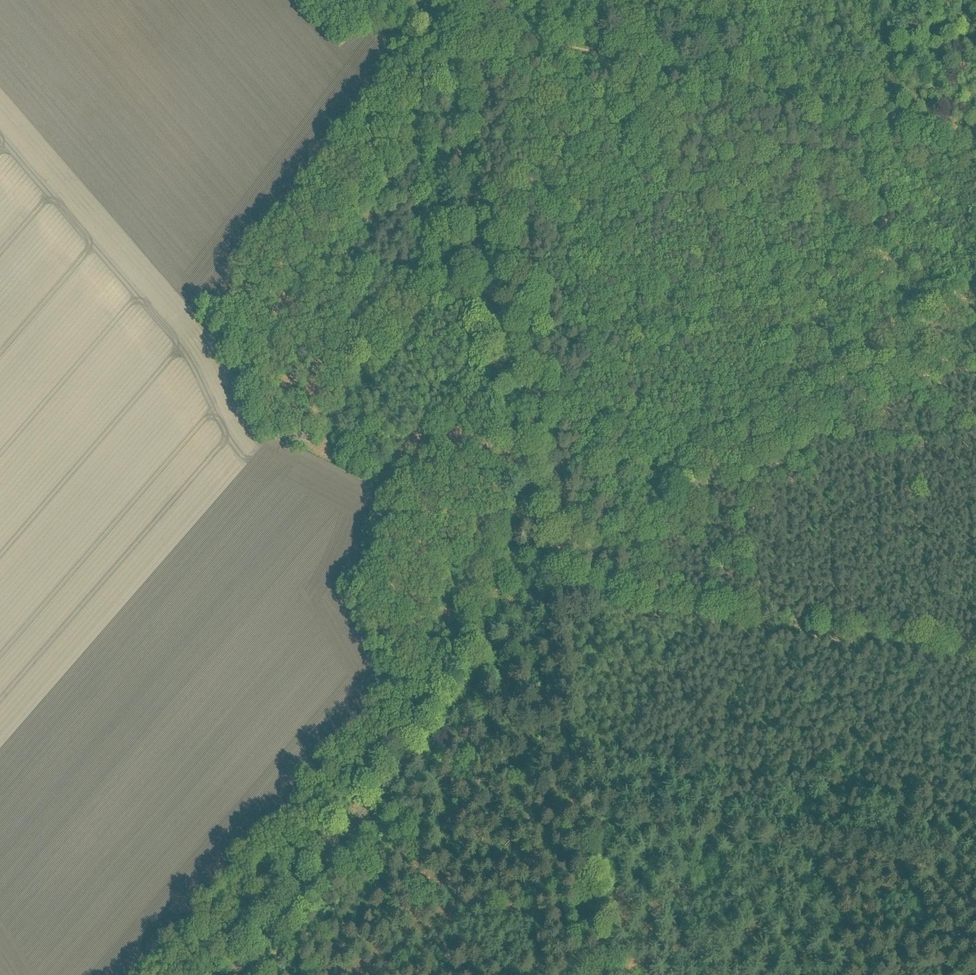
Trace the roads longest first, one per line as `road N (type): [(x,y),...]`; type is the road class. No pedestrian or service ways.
road 1 (track): [(240,974),(544,599),(975,663)]
road 2 (track): [(414,0),(447,56),(544,599)]
road 3 (track): [(434,23),(975,136)]
road 4 (track): [(602,974),(568,756),(527,618)]

